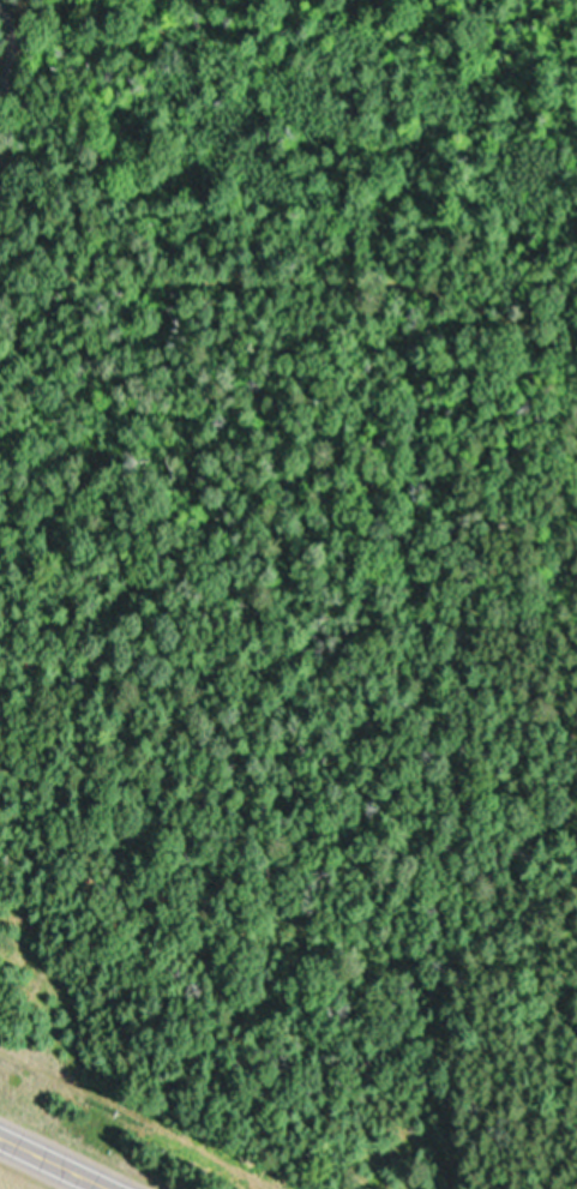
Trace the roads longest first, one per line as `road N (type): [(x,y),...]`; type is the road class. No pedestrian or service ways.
road 1 (trunk): [(124,1188),(0,1129)]

